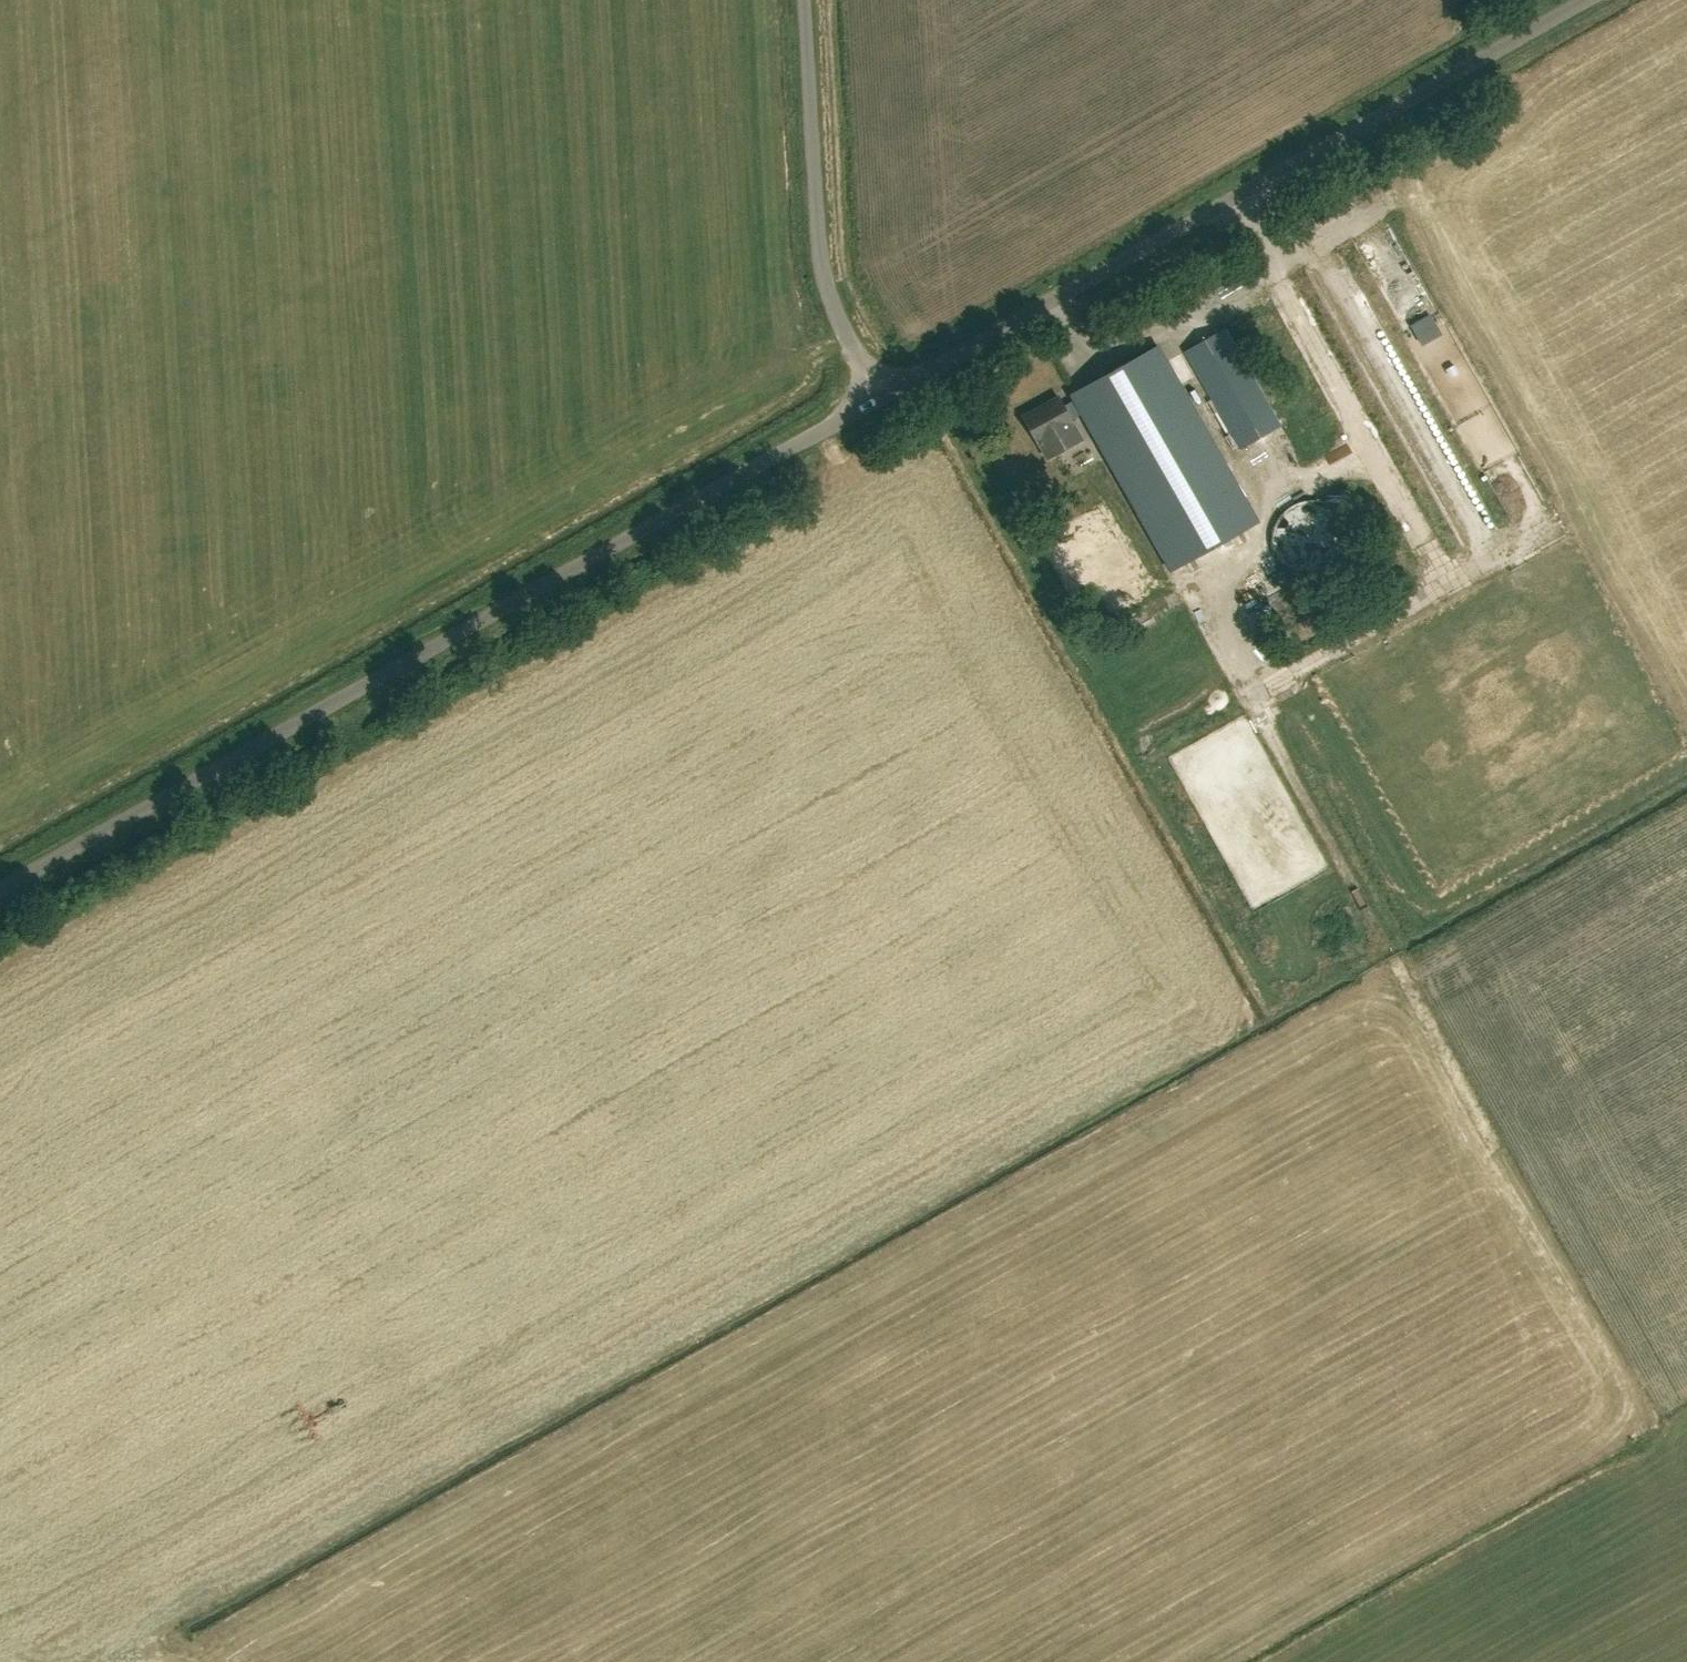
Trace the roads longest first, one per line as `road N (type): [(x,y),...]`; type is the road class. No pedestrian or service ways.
road 1 (unclassified): [(0,888),(881,396)]
road 2 (unclassified): [(881,396),(1578,0)]
road 3 (unclassified): [(881,396),(820,291),(809,238),(796,0)]

